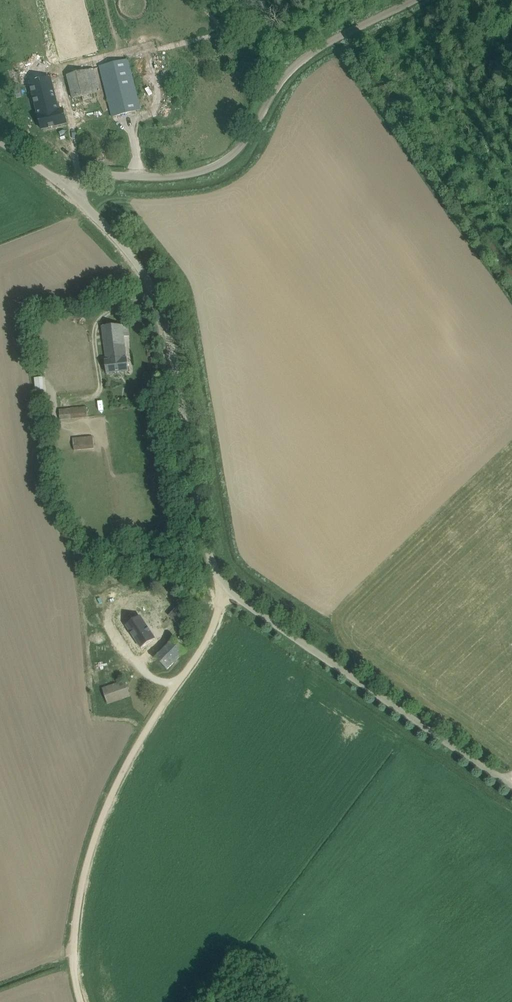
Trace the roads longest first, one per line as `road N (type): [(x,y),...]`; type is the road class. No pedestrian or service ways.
road 1 (unclassified): [(511,788),(222,581),(161,296),(71,187)]
road 2 (track): [(84,1001),(77,936),(87,873),(135,753),(206,644),(222,581)]
road 3 (unclassified): [(71,187),(213,173),(228,164),(288,70),(420,0)]

